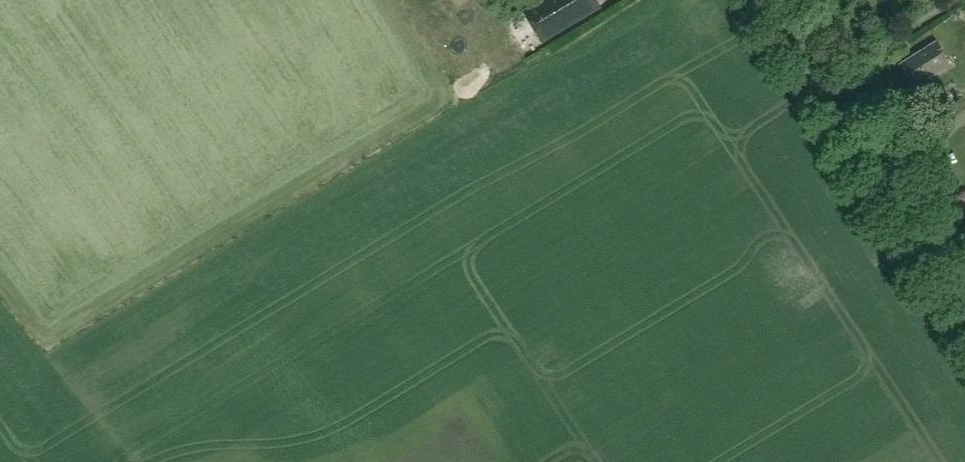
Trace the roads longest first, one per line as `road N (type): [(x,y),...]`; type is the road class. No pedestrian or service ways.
road 1 (unclassified): [(964,319),(754,0)]

